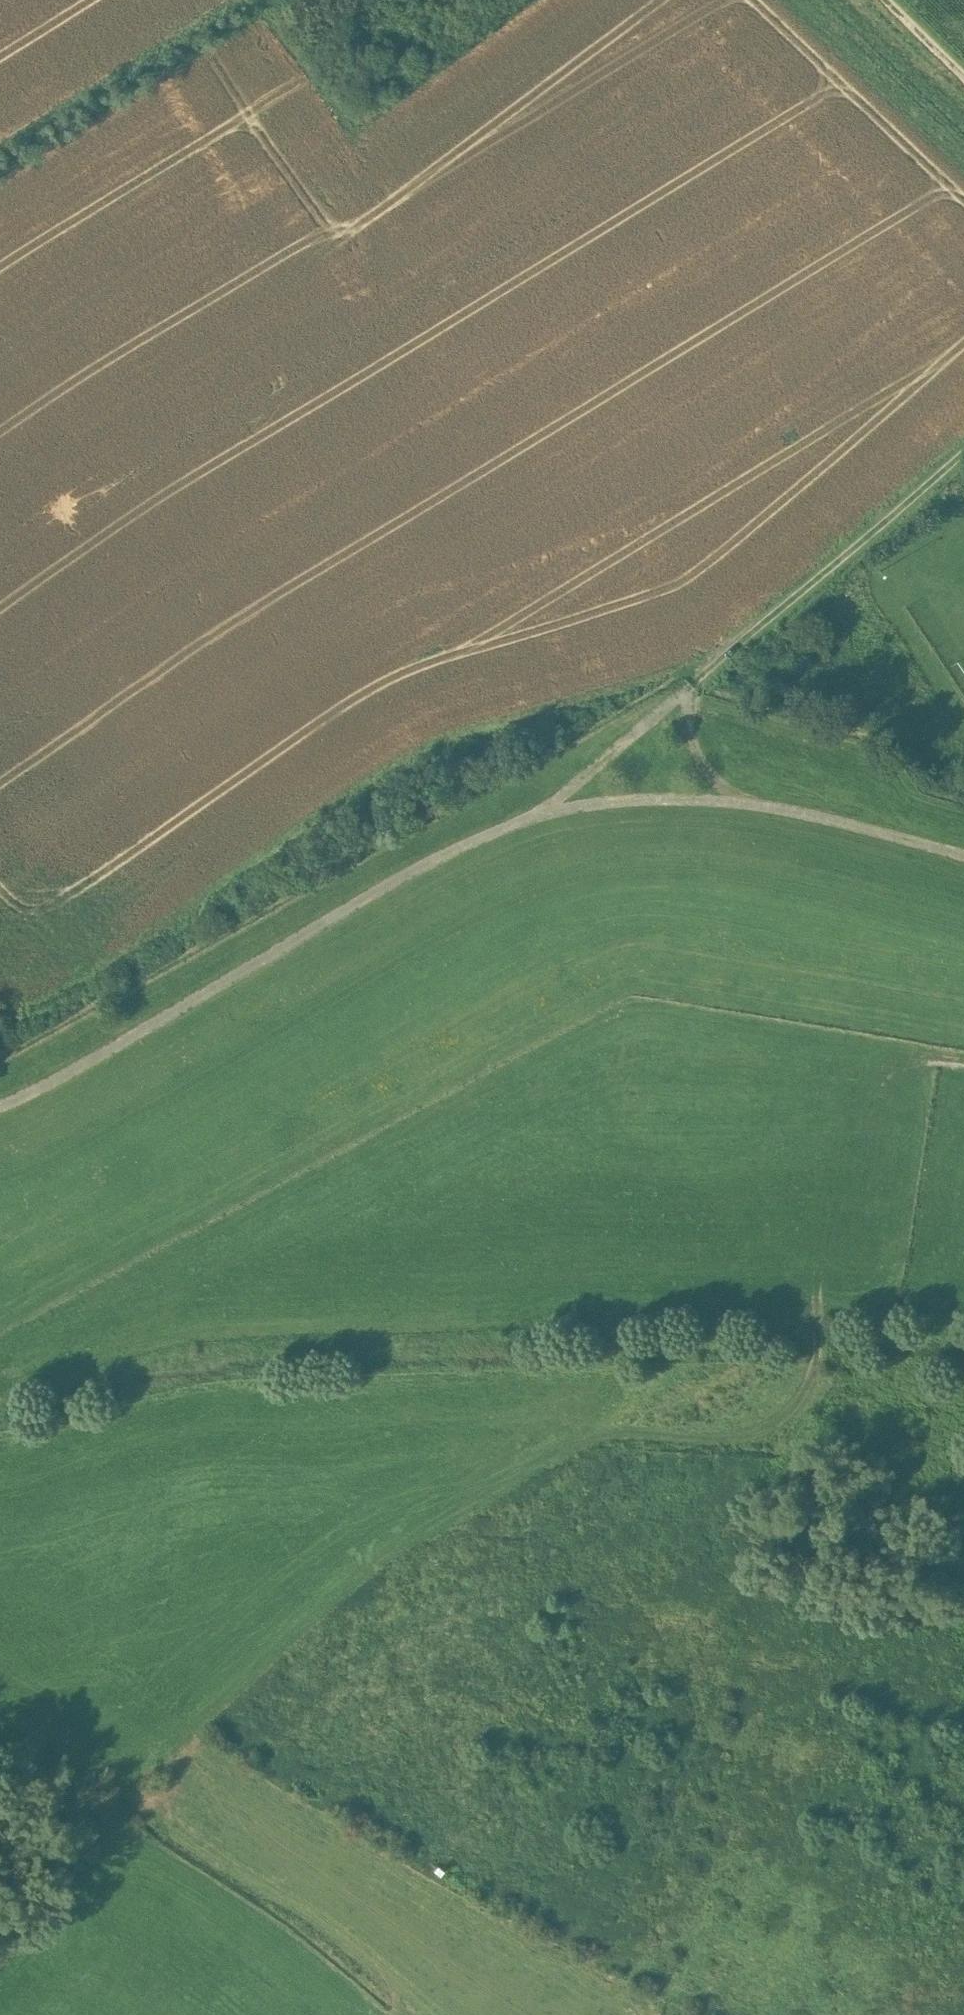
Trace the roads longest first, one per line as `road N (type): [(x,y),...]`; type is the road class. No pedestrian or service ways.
road 1 (track): [(0,1105),(107,1052),(434,855),(541,812),(646,797),(710,800),(963,854)]
road 2 (track): [(541,812),(963,455)]
road 3 (track): [(748,806),(692,750),(691,683)]

